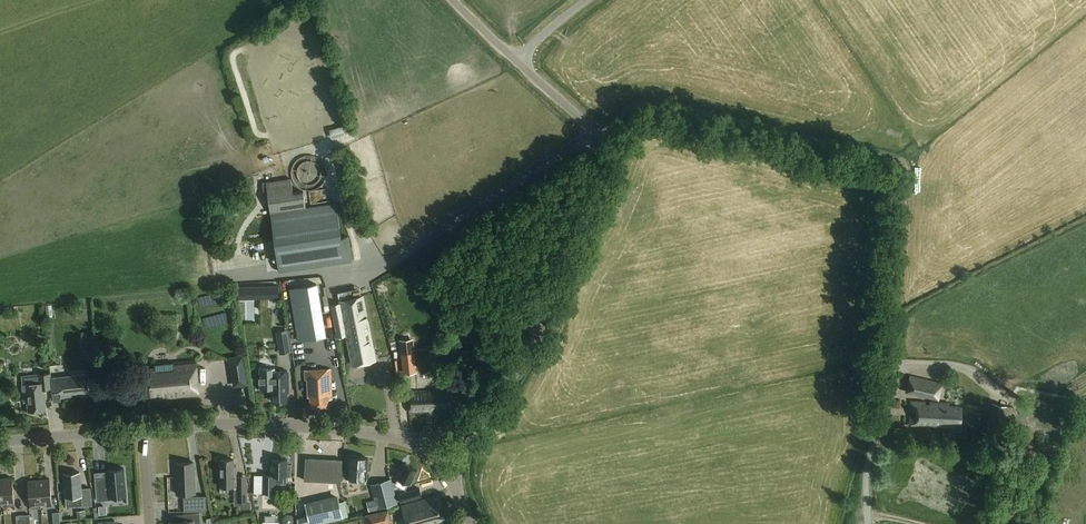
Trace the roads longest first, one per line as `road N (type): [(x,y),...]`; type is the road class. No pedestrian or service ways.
road 1 (unclassified): [(478,418),(509,384),(602,166),(597,138),(519,63)]
road 2 (unclassified): [(416,444),(306,427),(142,430)]
road 3 (unclassified): [(868,523),(866,482),(894,309)]
road 4 (unclassified): [(142,430),(0,442)]

